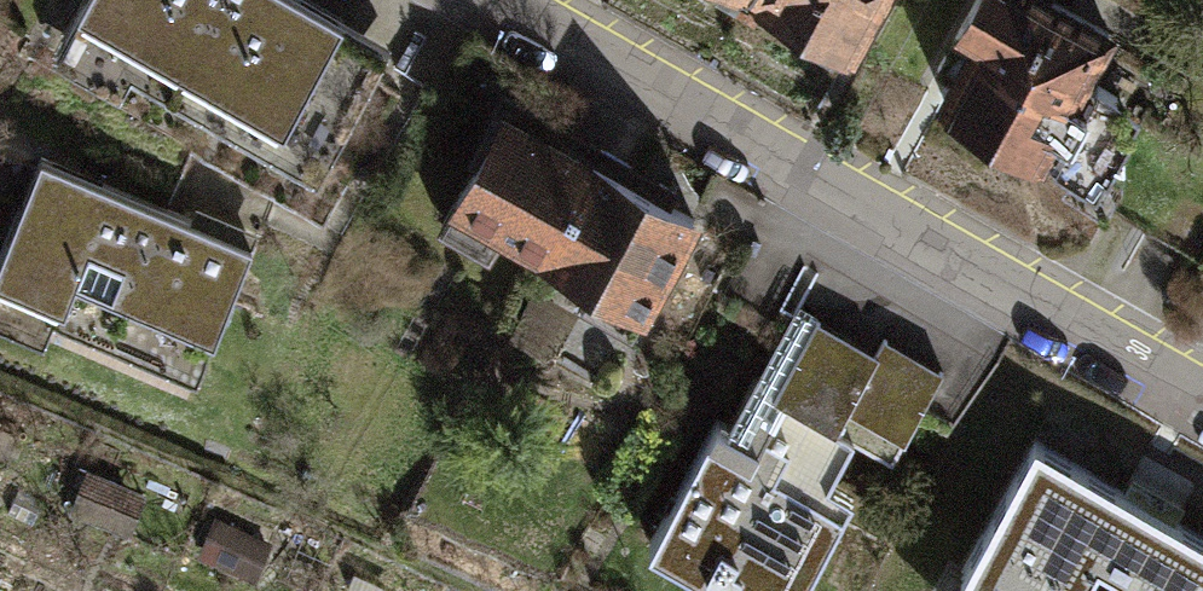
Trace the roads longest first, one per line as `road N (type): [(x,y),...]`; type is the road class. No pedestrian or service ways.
road 1 (residential): [(1202,400),(498,0)]

